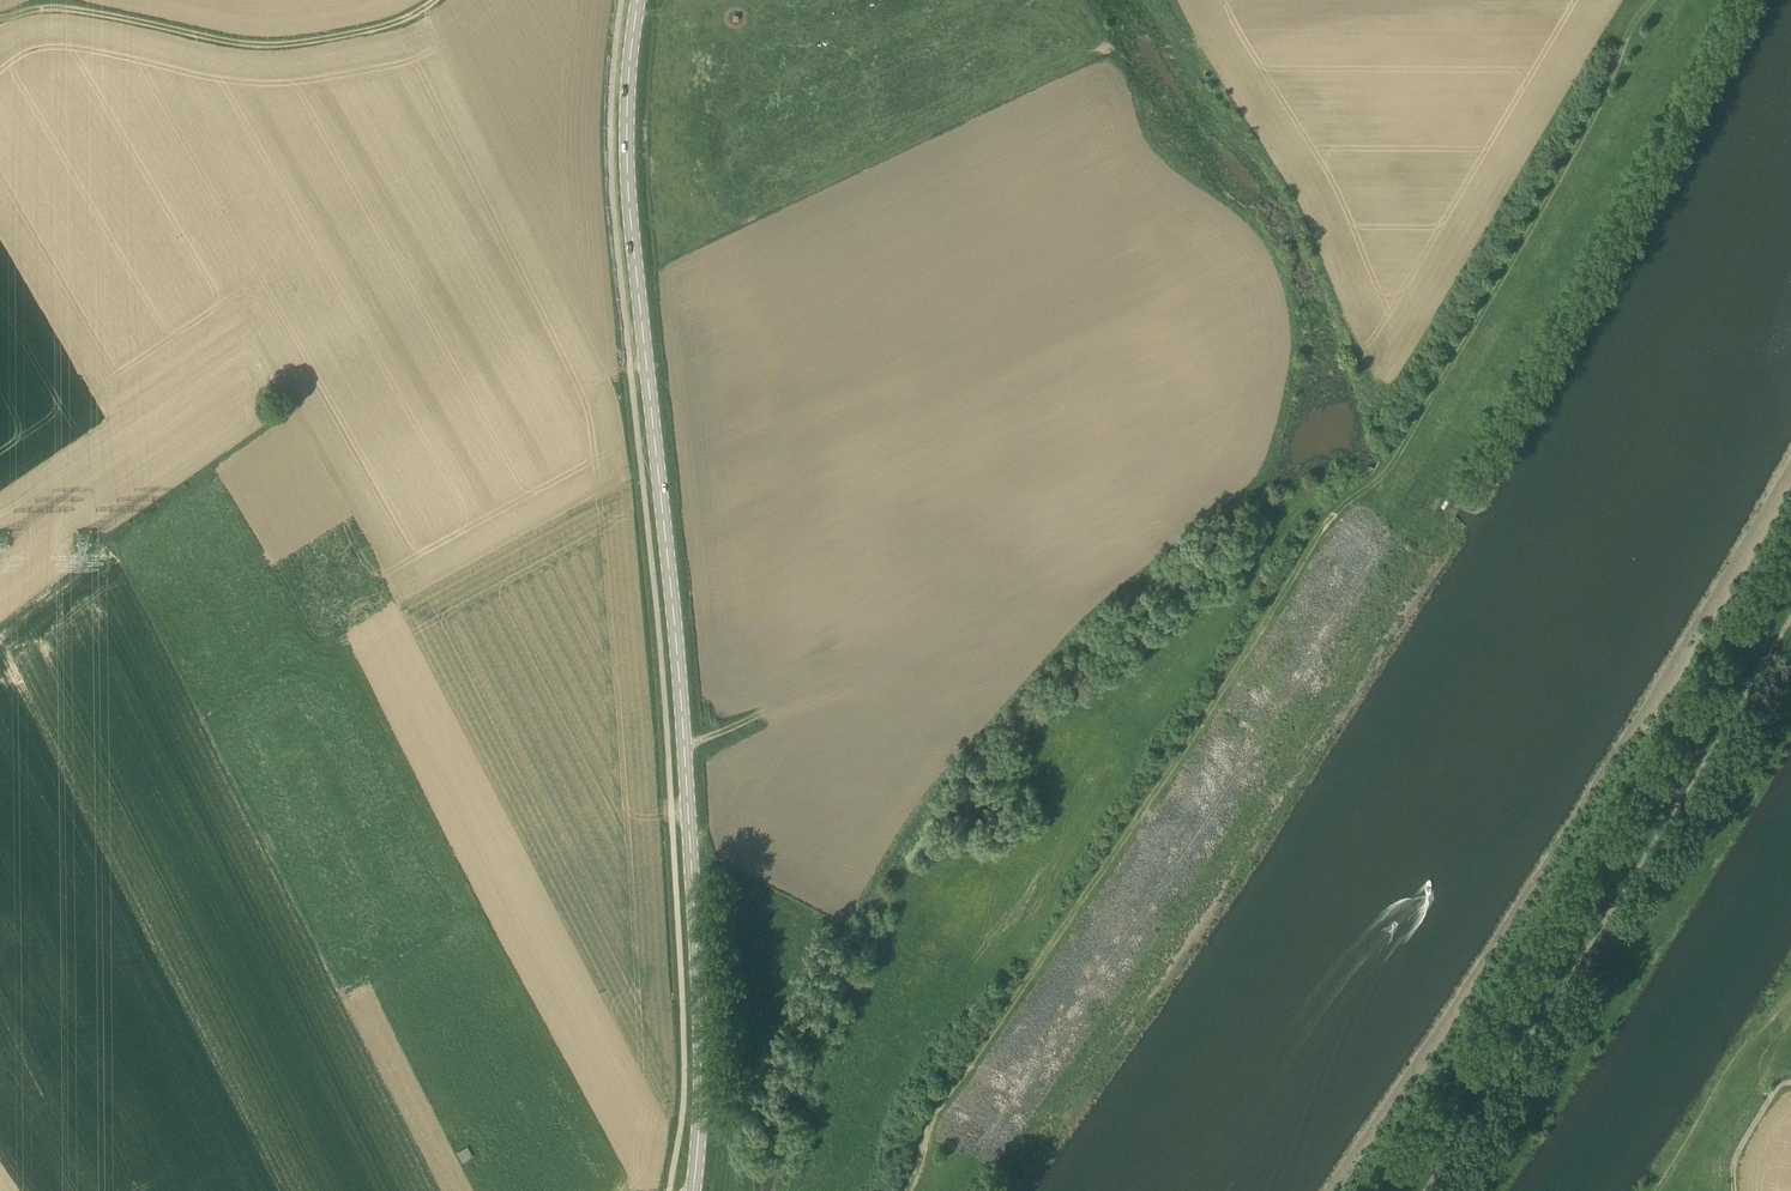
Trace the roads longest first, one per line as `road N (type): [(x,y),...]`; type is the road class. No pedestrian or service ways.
road 1 (track): [(895,1190),(925,1121),(1343,501),(1384,475),(1676,0)]
road 2 (secondary): [(693,1190),(701,1115),(696,952),(675,631),(630,228),(627,141),(639,0)]
road 3 (unclassified): [(1426,1190),(1790,617)]
road 4 (track): [(0,20),(56,9),(274,48),(388,30),(433,0)]

